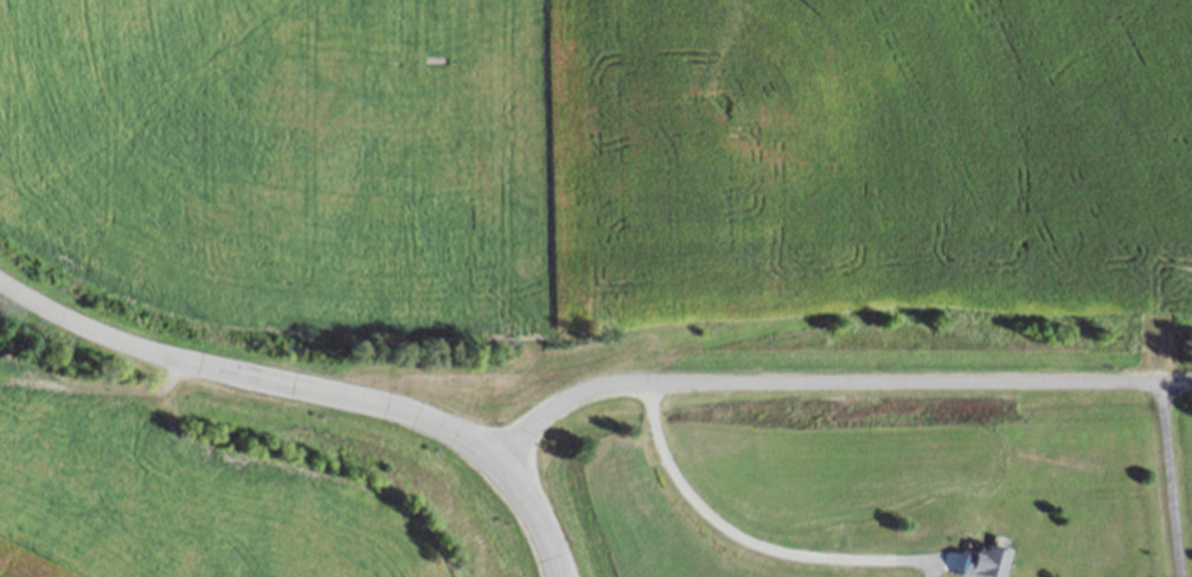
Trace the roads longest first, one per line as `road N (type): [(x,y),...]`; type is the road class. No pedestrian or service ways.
road 1 (residential): [(492,462),(563,403),(622,385),(1191,384)]
road 2 (residential): [(0,284),(76,325),(186,363),(428,421),(515,485),(560,576)]

